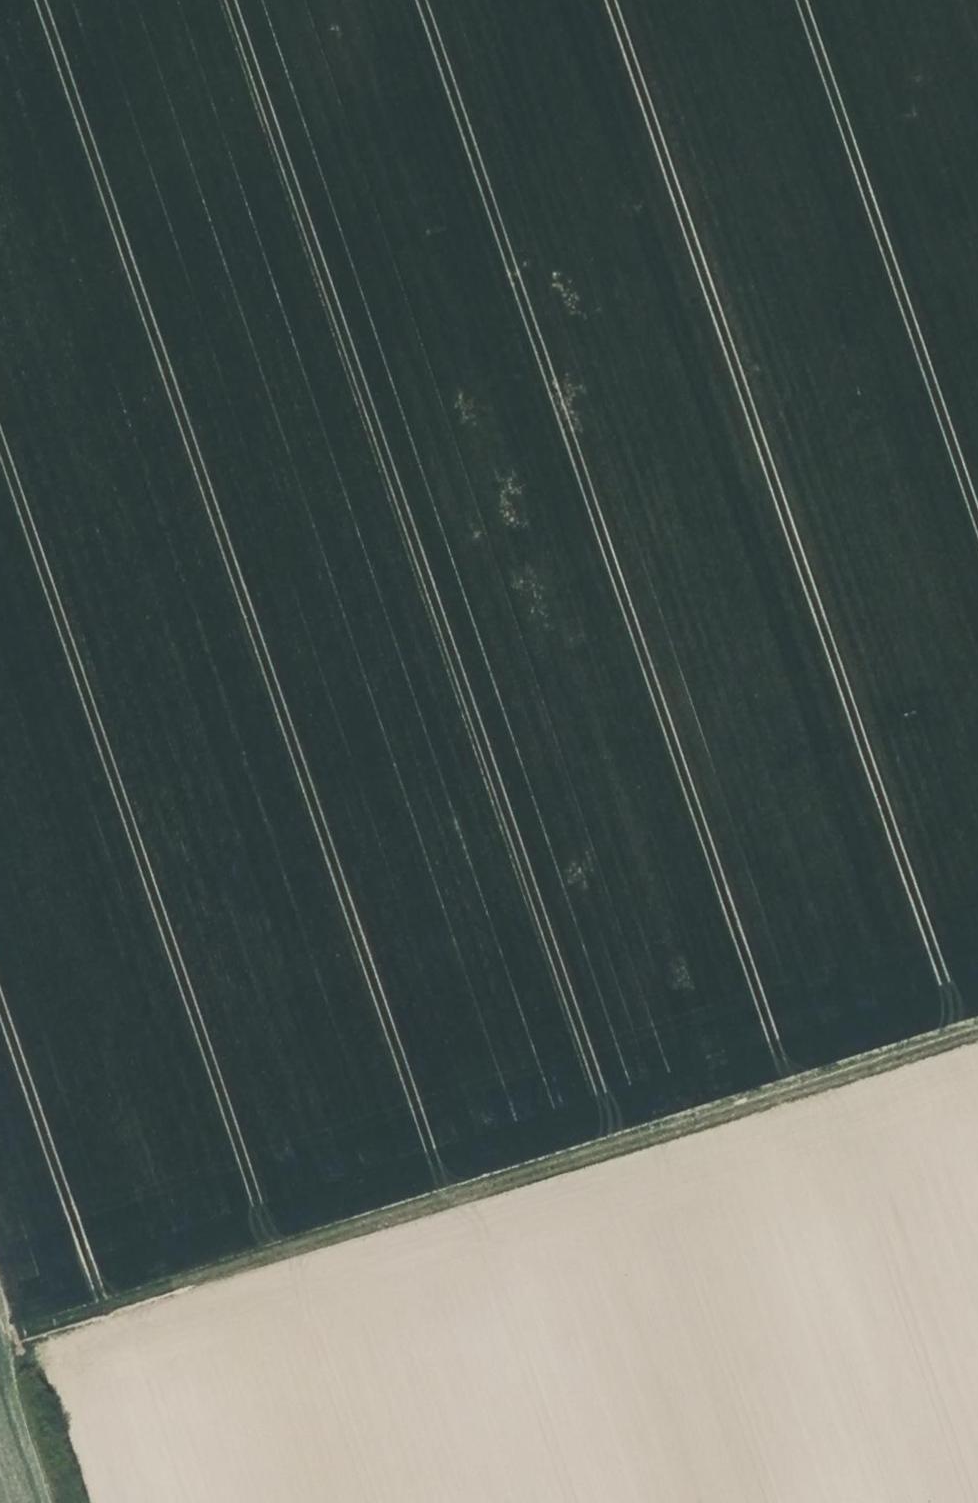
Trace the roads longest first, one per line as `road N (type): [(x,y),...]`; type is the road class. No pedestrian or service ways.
road 1 (track): [(30,1335),(977,1035)]

